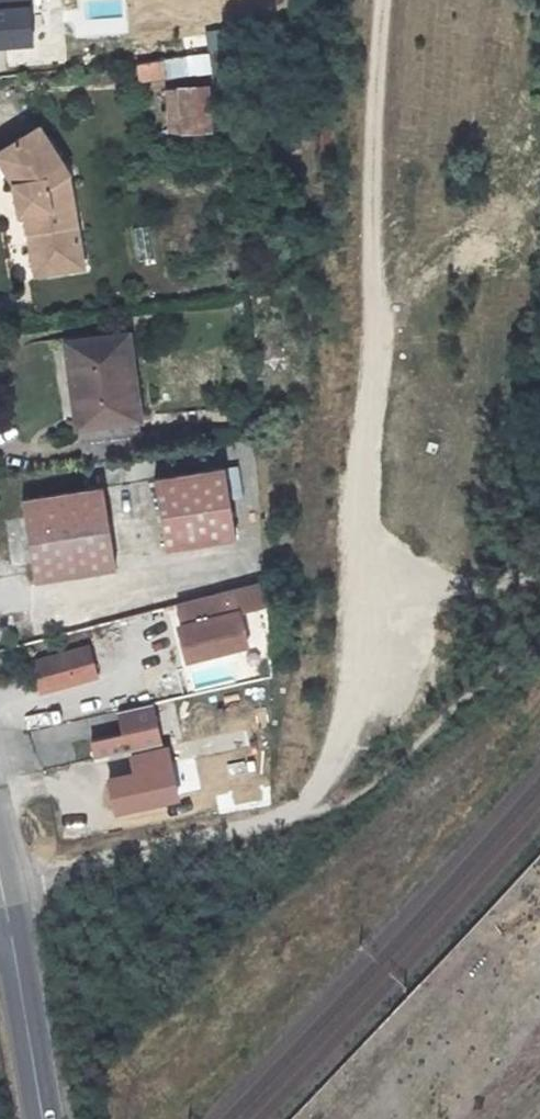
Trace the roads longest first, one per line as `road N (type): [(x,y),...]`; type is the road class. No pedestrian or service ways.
road 1 (track): [(3,891),(130,853),(271,824),(295,813),(331,766),(345,711),(372,336),(368,156),(382,0)]
road 2 (tertiary): [(0,877),(42,1118)]

